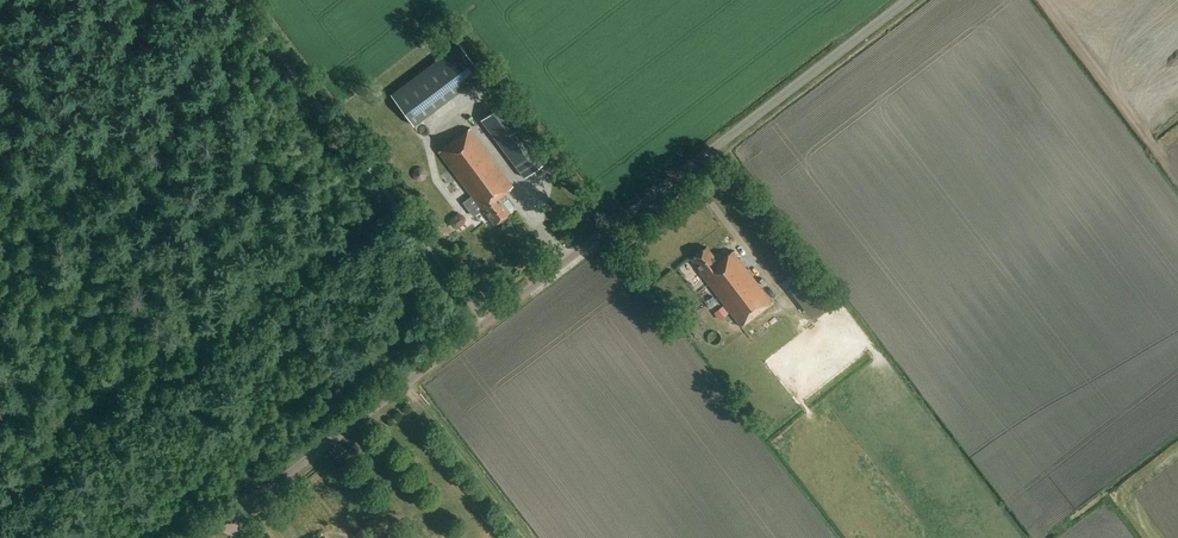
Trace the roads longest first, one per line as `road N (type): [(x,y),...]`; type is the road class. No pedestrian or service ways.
road 1 (unclassified): [(204,537),(913,0)]
road 2 (track): [(221,0),(473,332)]

